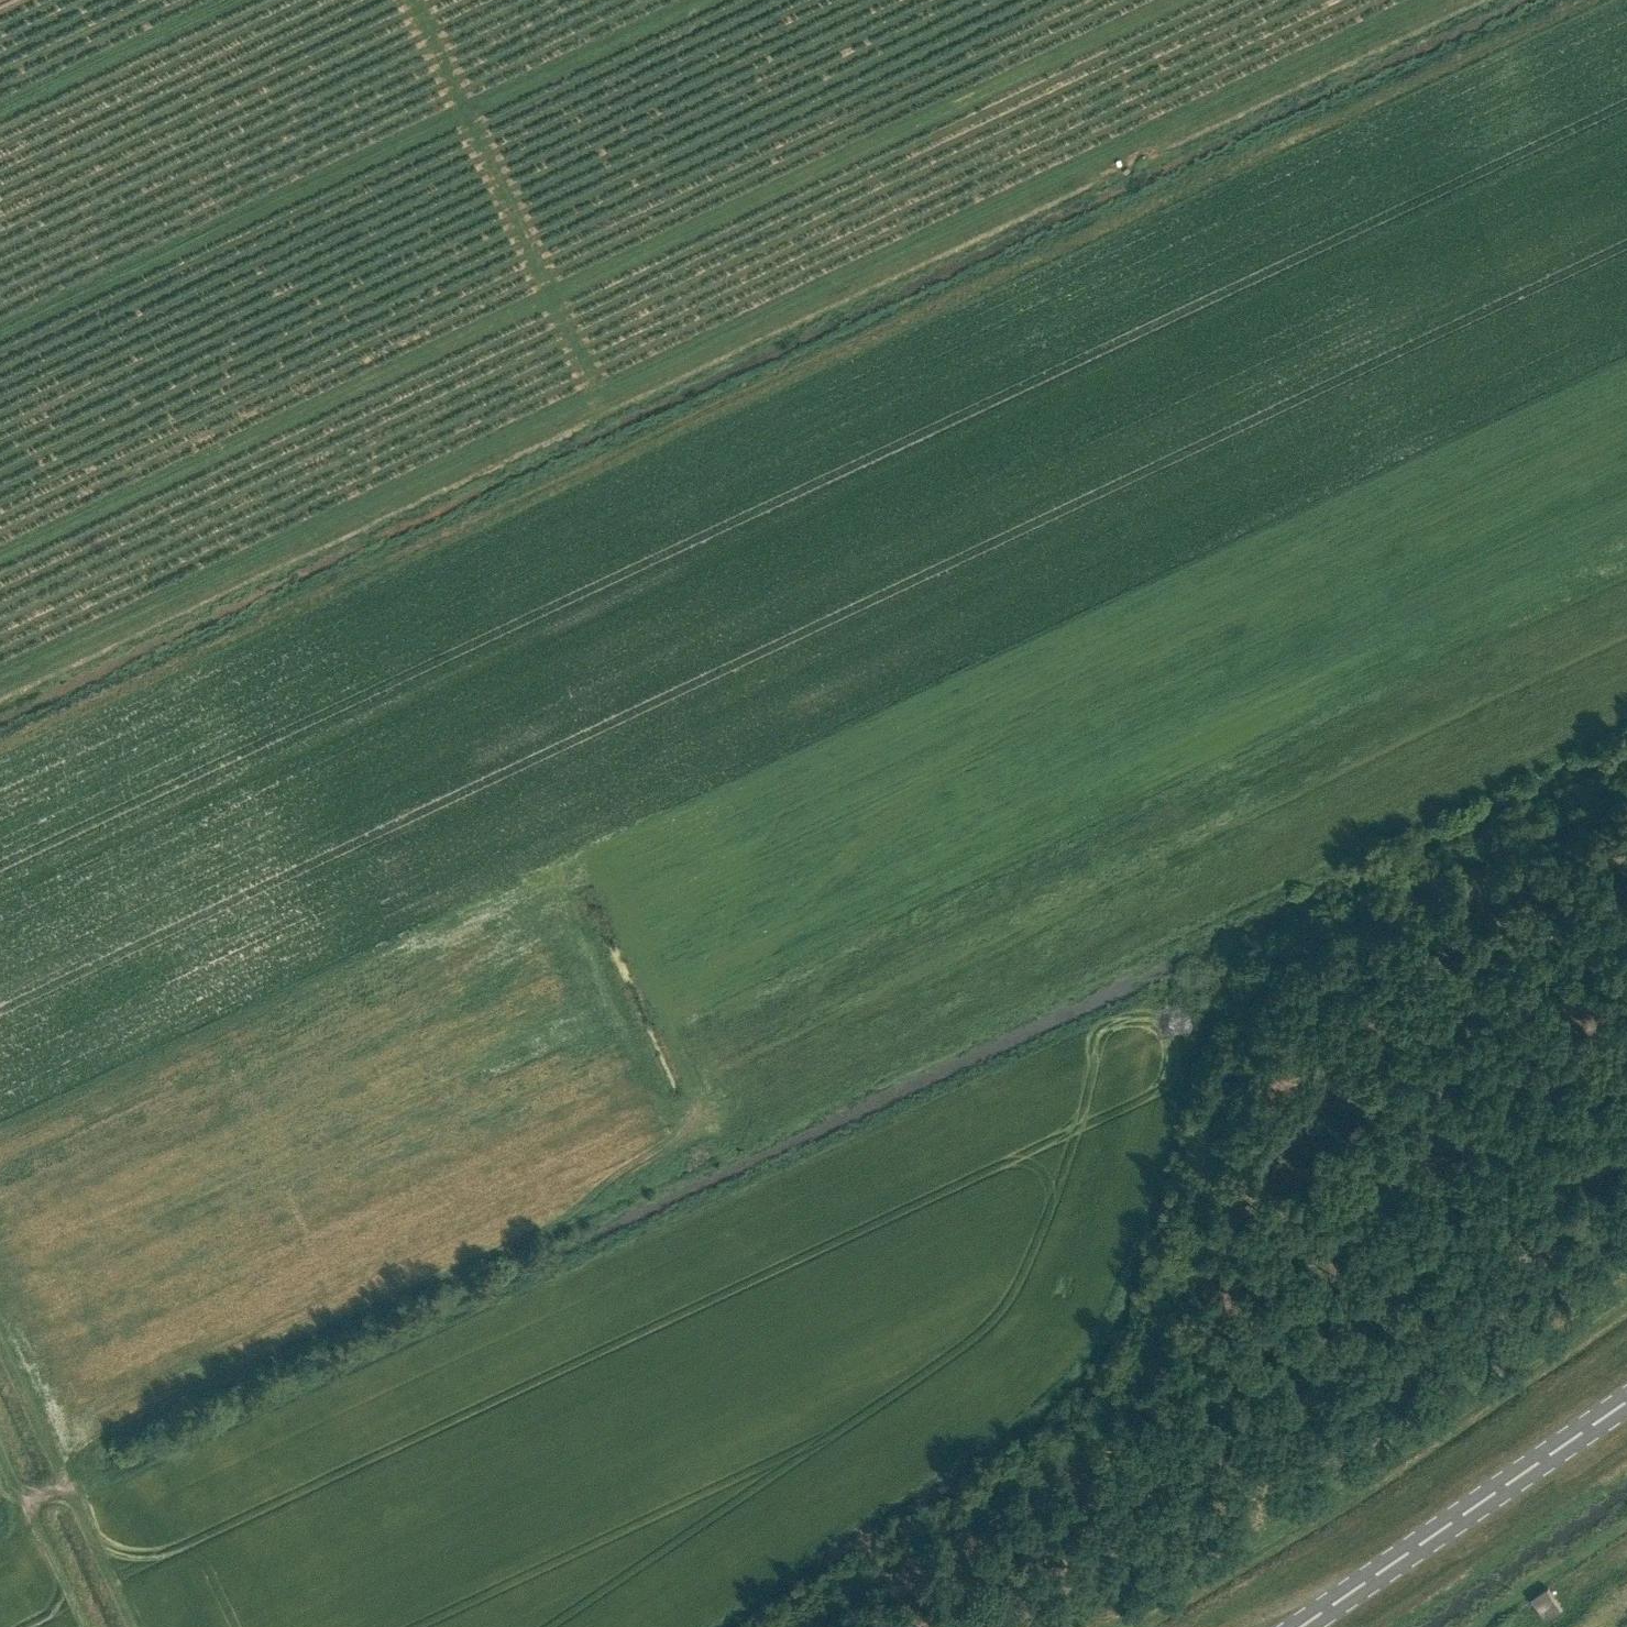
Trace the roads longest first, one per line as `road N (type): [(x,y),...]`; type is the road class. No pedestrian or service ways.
road 1 (track): [(1626,1287),(1348,1480),(1111,1626)]
road 2 (primary): [(1304,1626),(1626,1404)]

